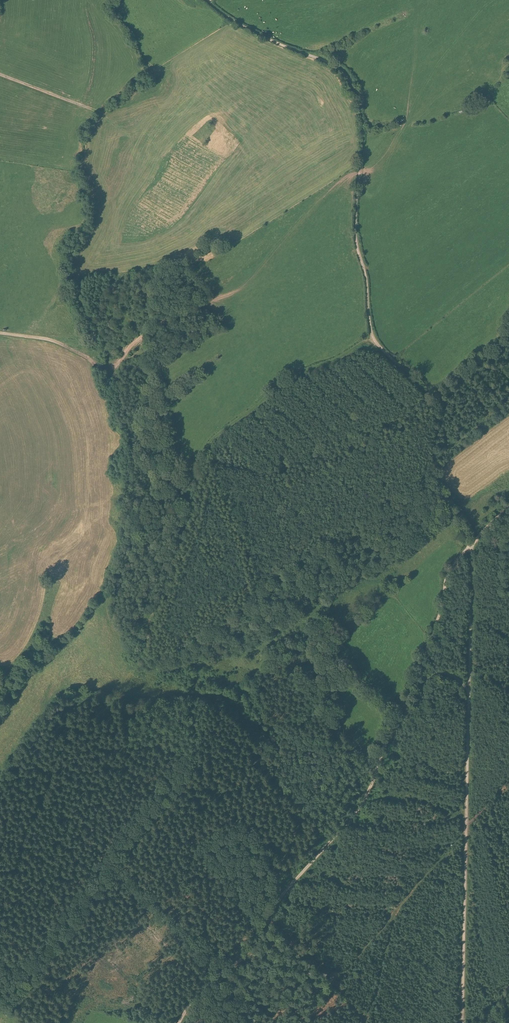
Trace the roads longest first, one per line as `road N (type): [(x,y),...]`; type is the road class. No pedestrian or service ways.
road 1 (track): [(207,0),(347,78),(362,132),(354,217),(371,339),(429,399),(435,470),(469,546)]

